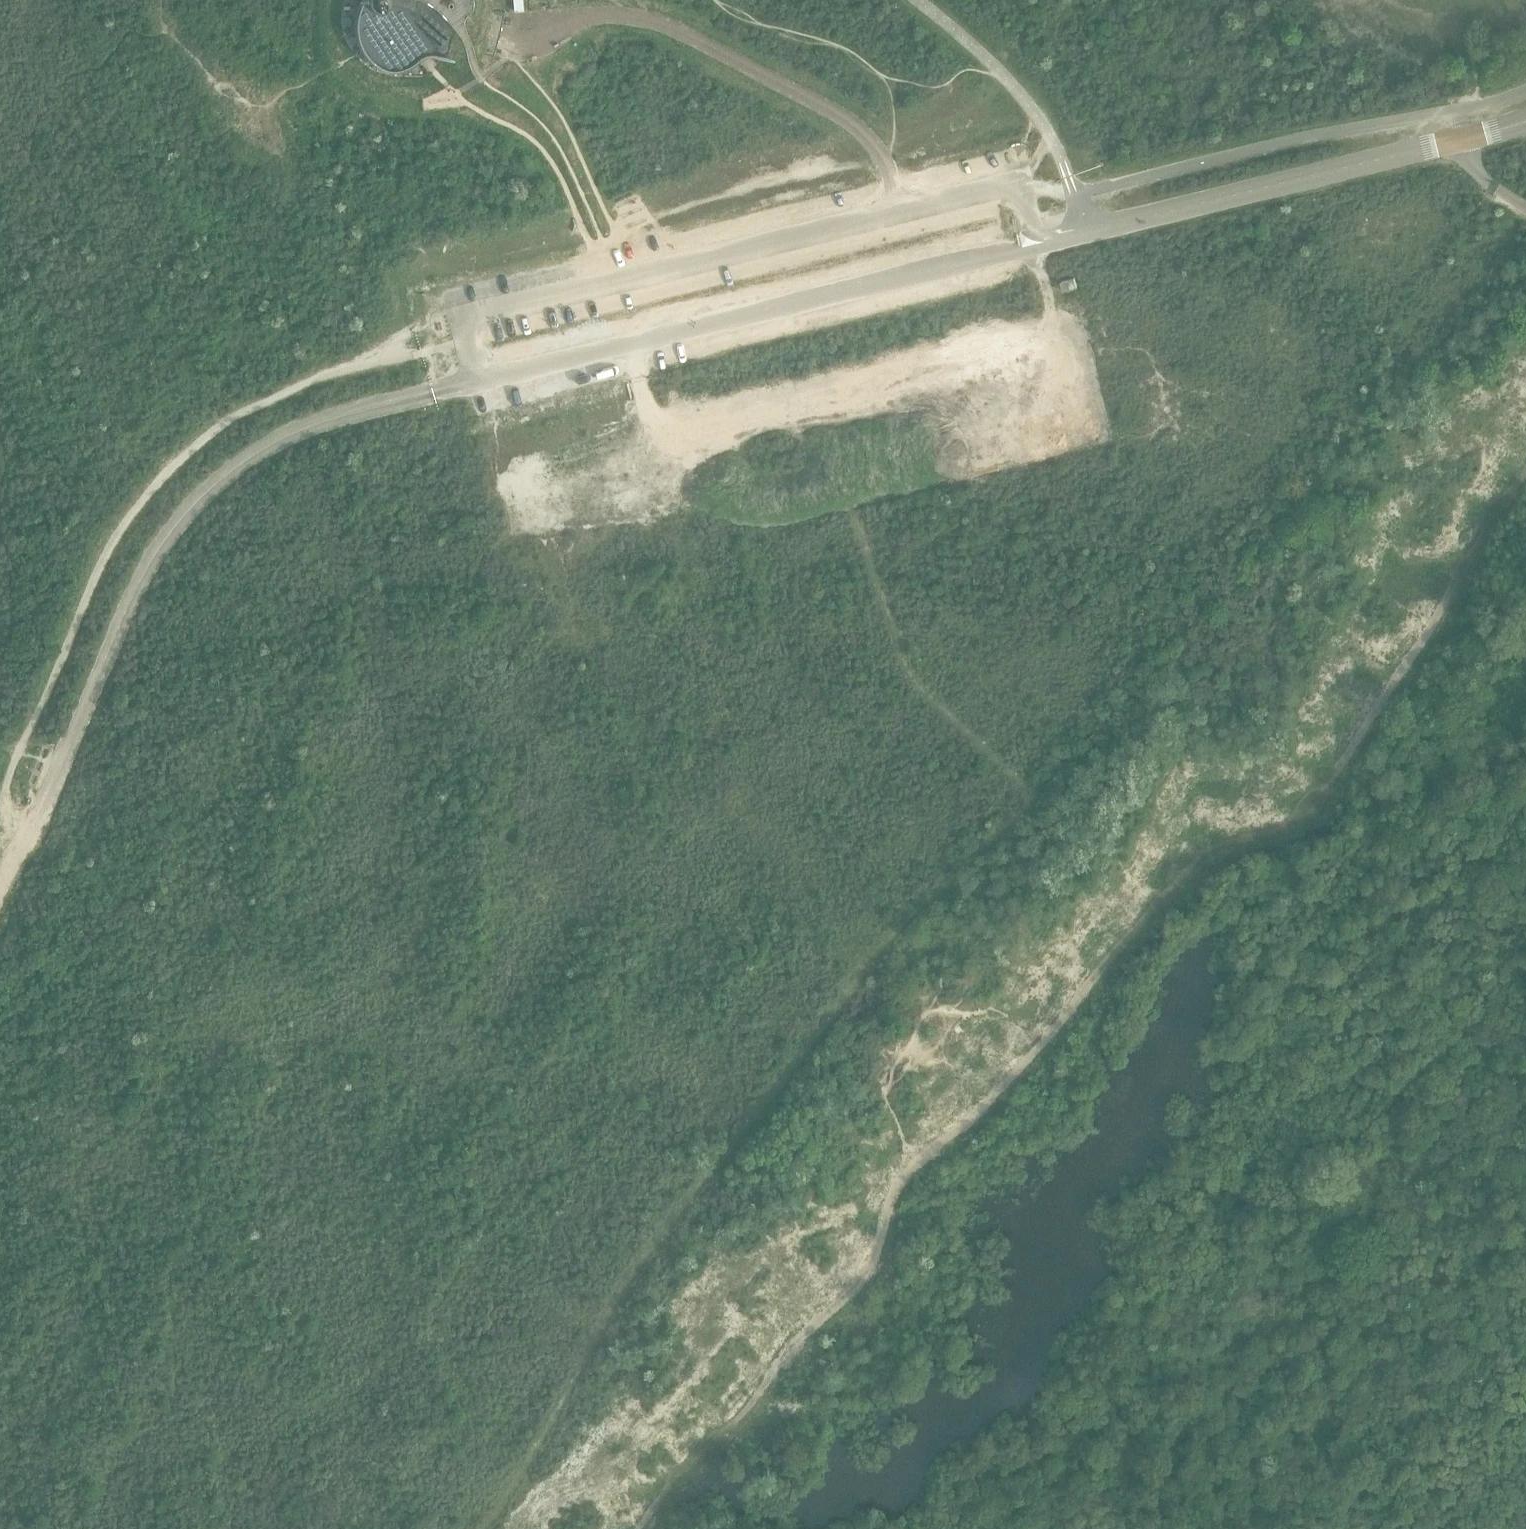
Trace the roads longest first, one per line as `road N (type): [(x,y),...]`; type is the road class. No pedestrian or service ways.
road 1 (unclassified): [(1083,231),(1525,121)]

